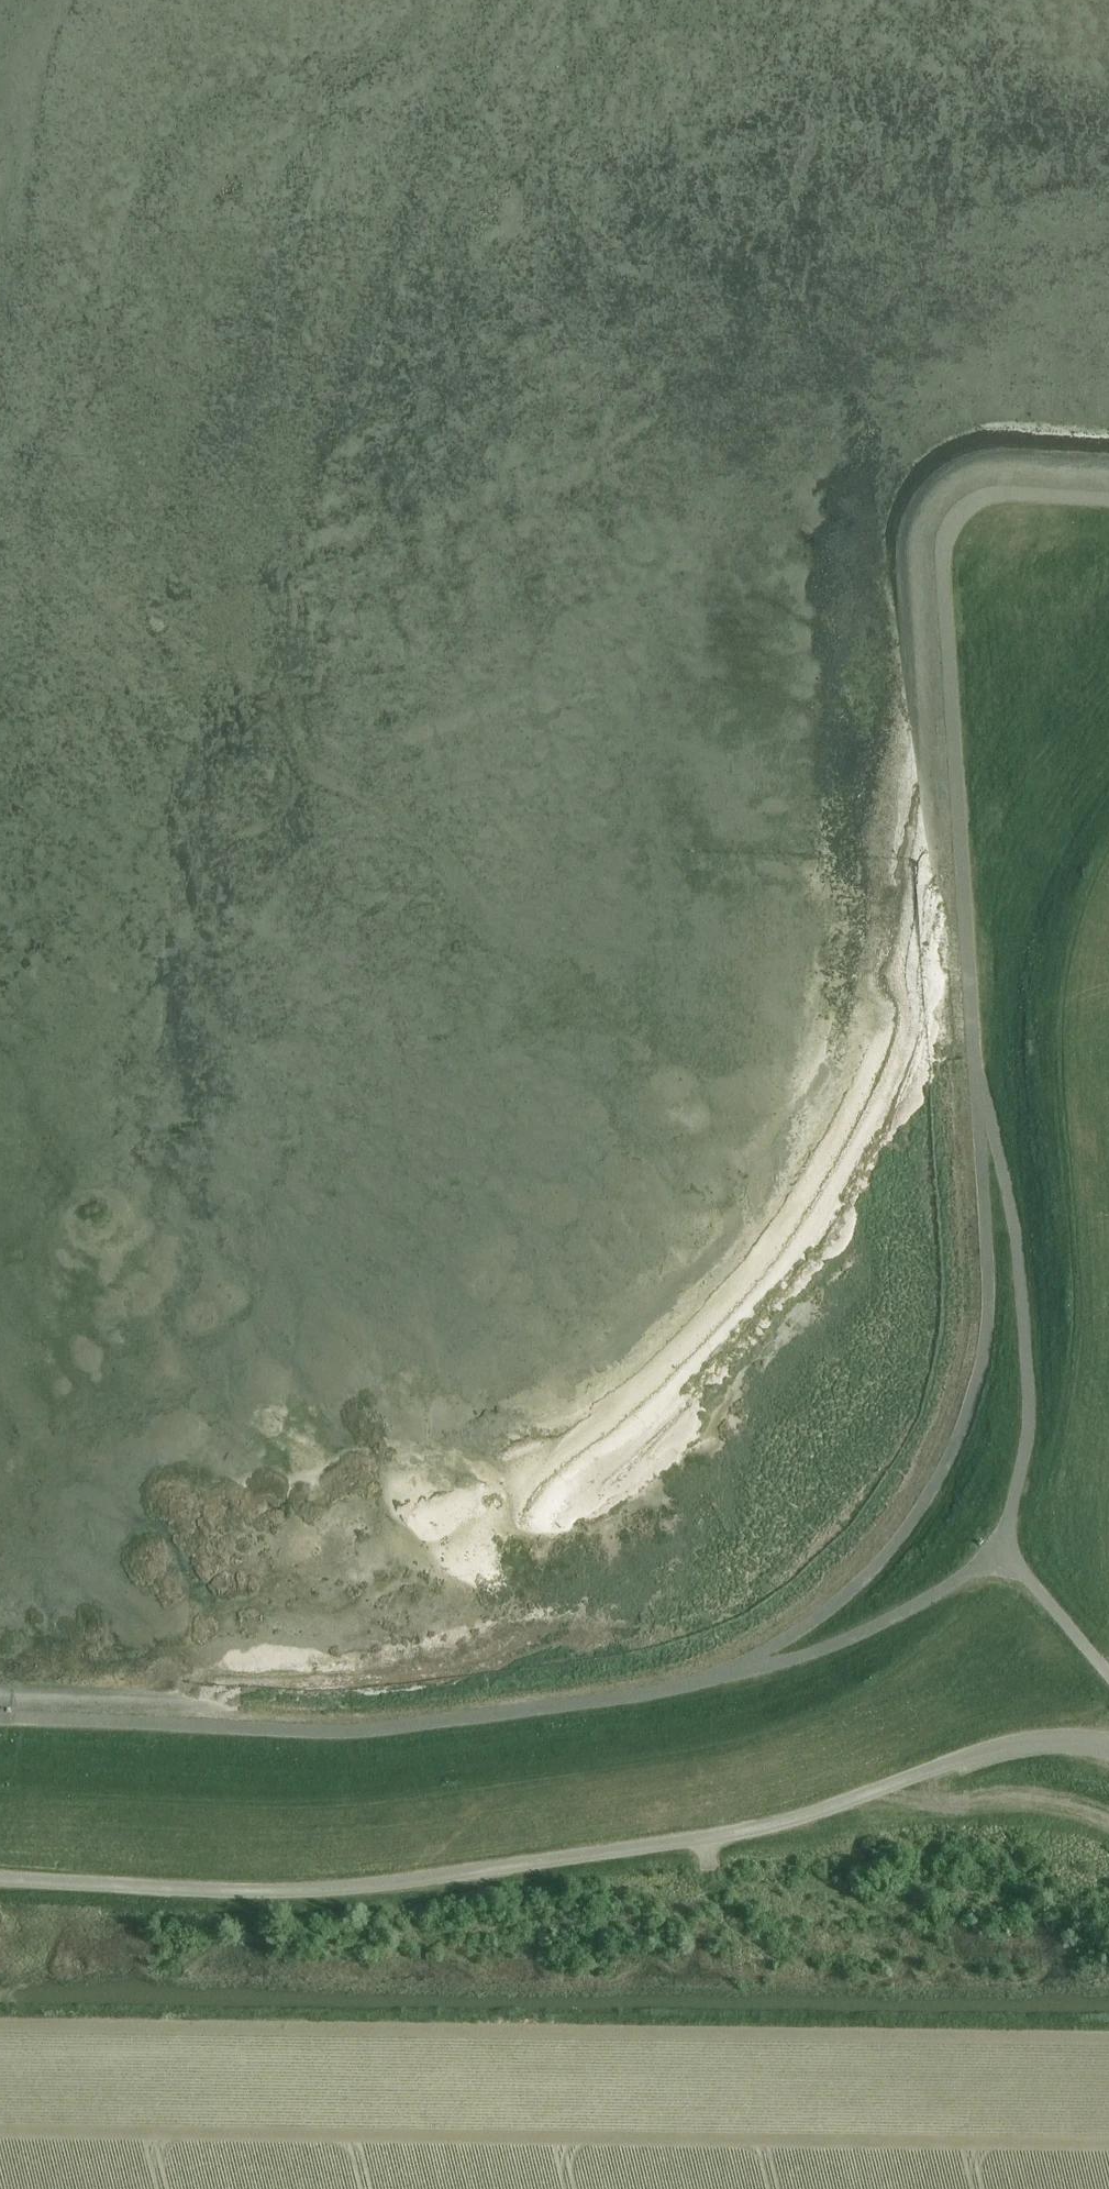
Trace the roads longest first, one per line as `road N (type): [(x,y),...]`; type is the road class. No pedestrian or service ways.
road 1 (unclassified): [(1108,1746),(1014,1745),(749,1831),(376,1886),(251,1893),(0,1881)]
road 2 (track): [(874,1792),(949,1806),(1046,1799),(1108,1812)]

